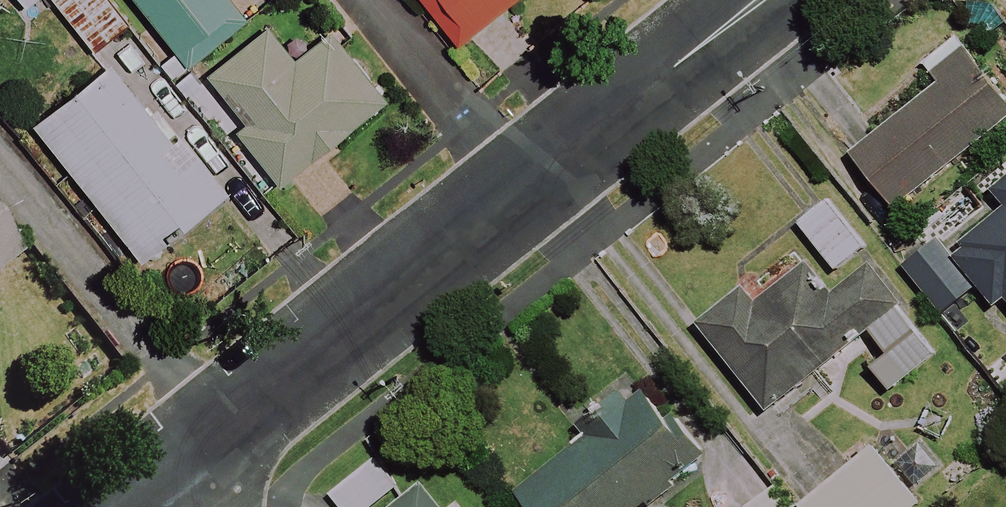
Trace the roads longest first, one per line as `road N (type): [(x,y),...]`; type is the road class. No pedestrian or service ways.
road 1 (tertiary): [(520,193),(176,480)]
road 2 (tertiary): [(764,0),(520,193)]
road 3 (residential): [(367,0),(520,193)]

